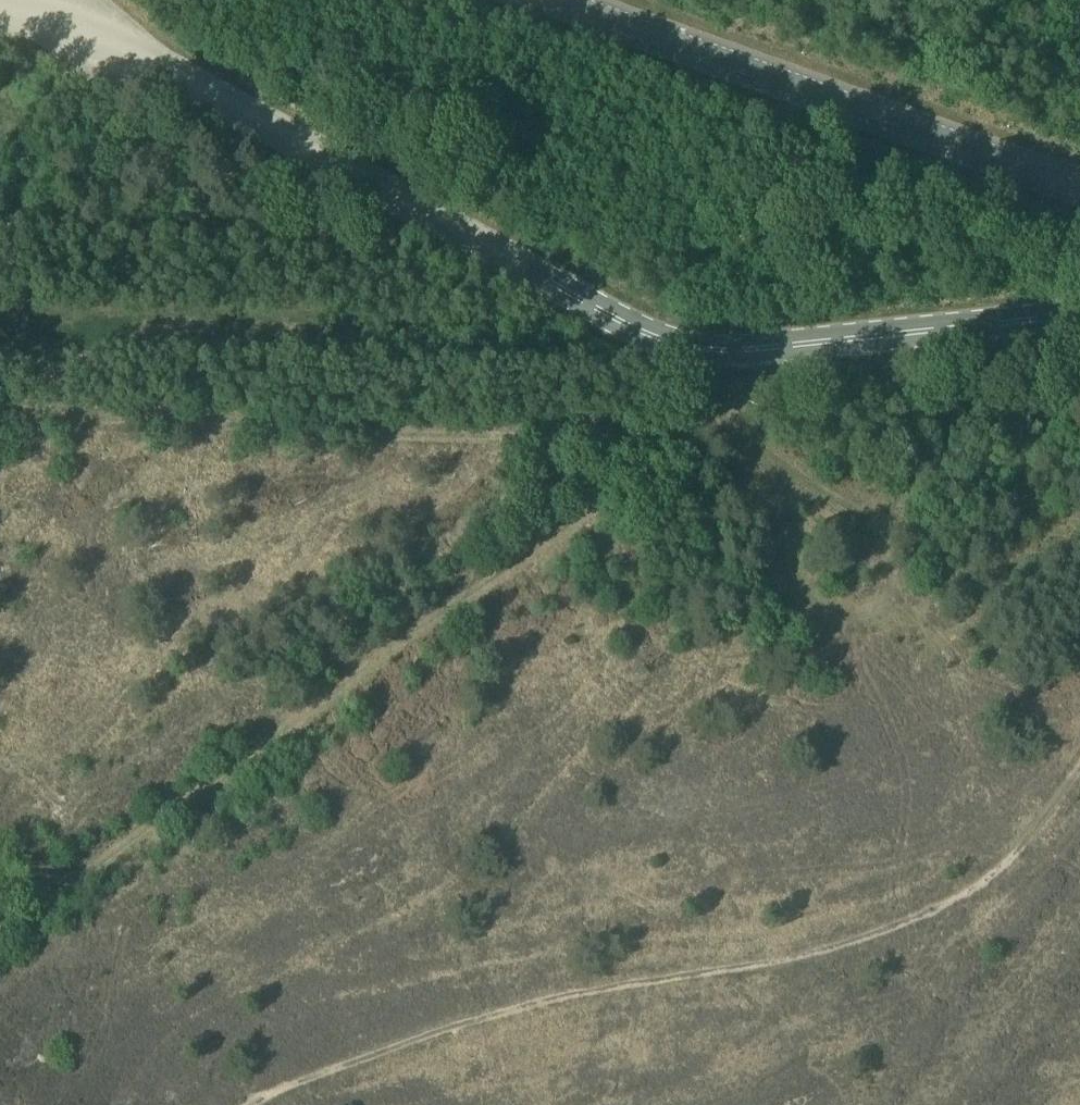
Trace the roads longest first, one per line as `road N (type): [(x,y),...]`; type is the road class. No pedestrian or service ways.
road 1 (tertiary): [(1079,188),(557,0)]

